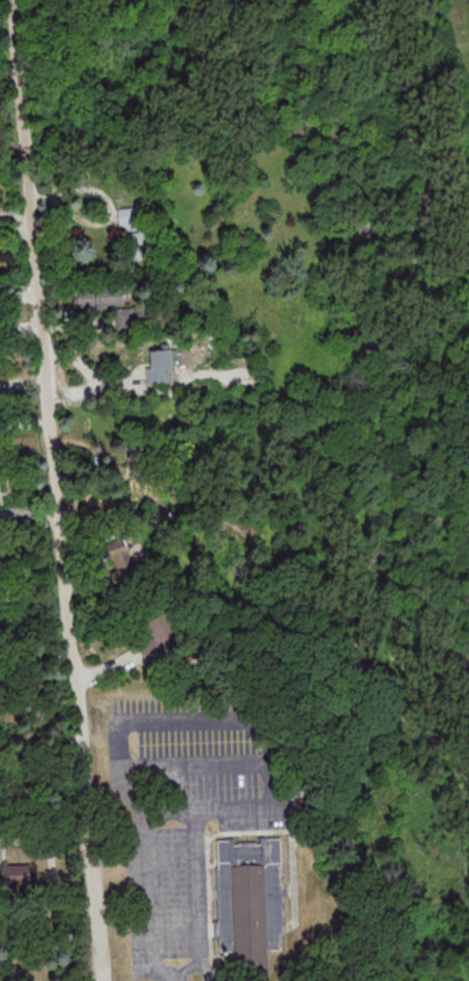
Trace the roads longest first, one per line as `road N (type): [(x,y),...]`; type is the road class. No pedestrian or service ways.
road 1 (residential): [(103,980),(13,0)]

